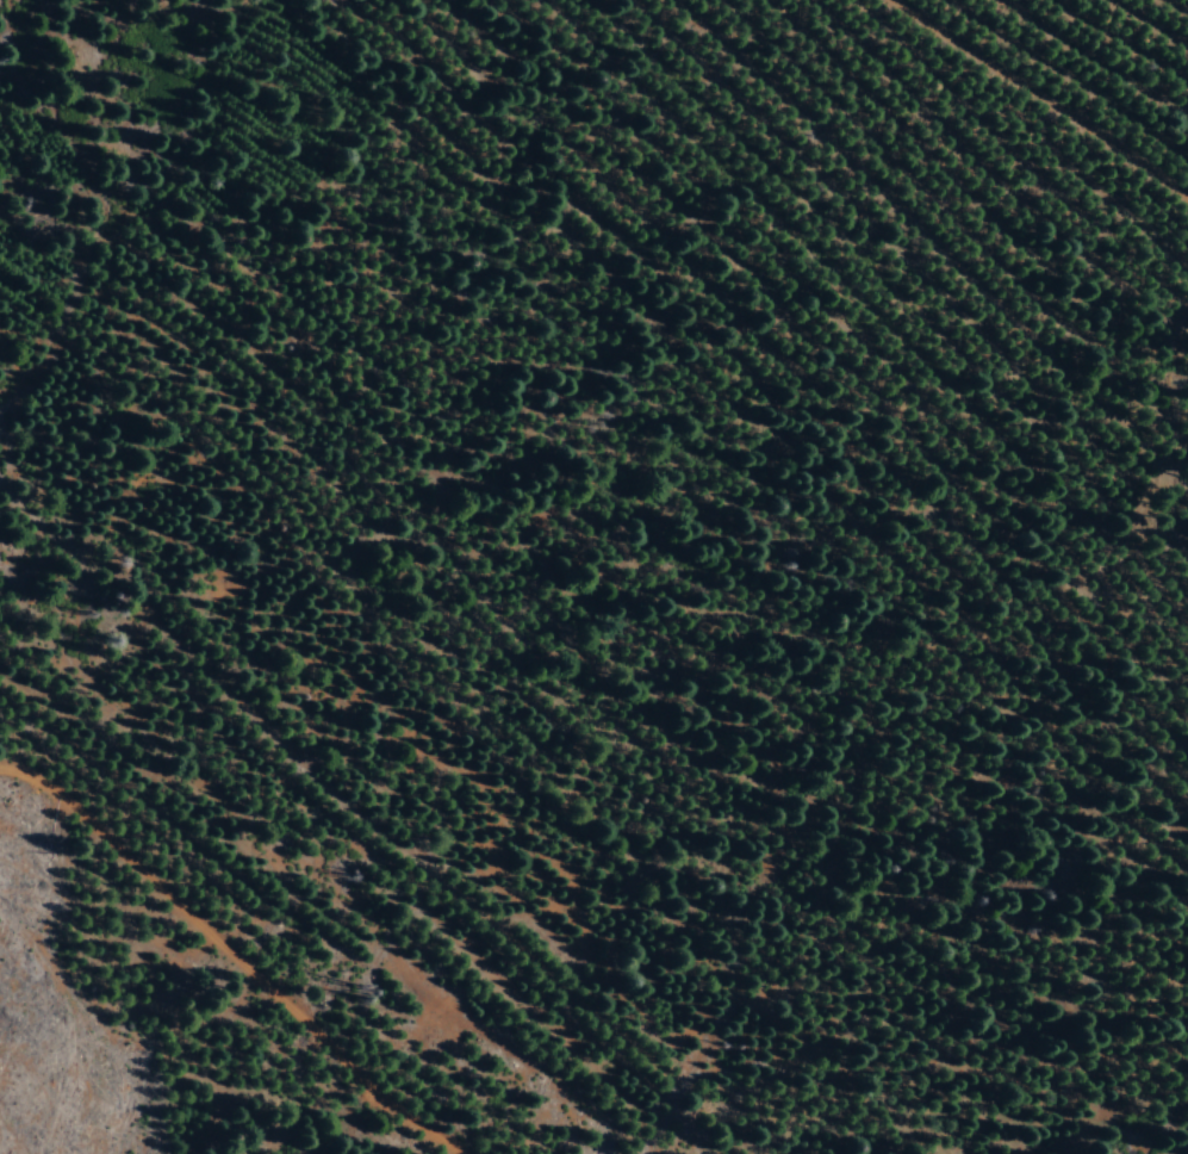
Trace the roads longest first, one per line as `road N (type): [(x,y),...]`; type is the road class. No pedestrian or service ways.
road 1 (track): [(475,1153),(89,811),(0,788)]

